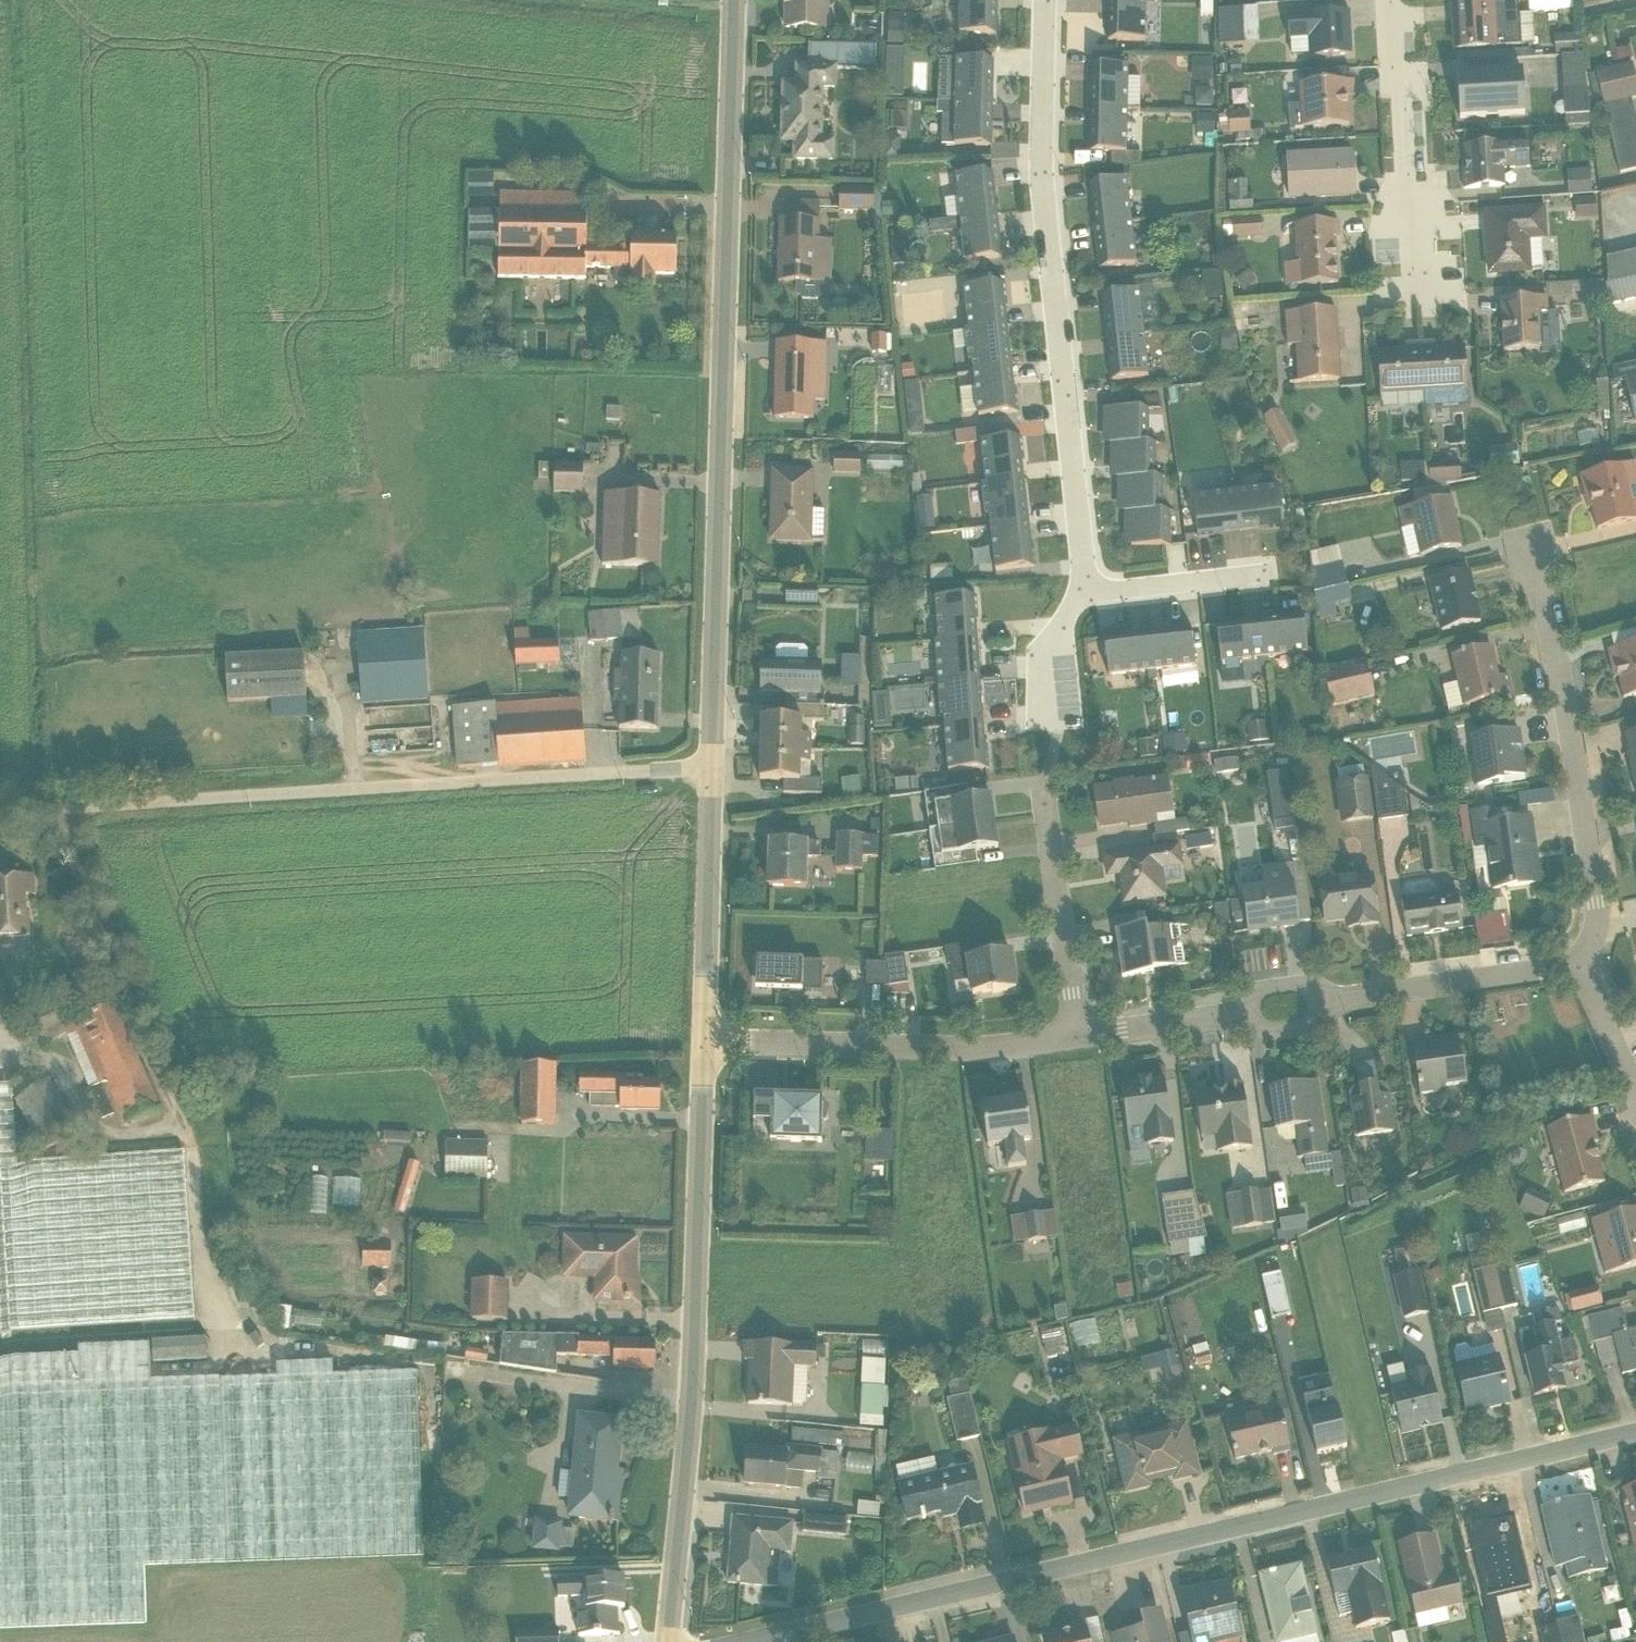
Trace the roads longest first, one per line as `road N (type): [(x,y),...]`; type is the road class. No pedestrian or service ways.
road 1 (residential): [(772,1641),(1635,1437)]
road 2 (residential): [(705,769),(732,0)]
road 3 (residential): [(0,814),(705,769)]
road 4 (residential): [(665,1641),(694,1306),(698,1044)]
road 5 (residential): [(1086,594),(1048,272),(1048,0)]
road 6 (residential): [(1532,562),(1597,917),(1576,970)]
road 7 (residential): [(698,1044),(924,1050),(1081,1039)]
road 8 (residential): [(698,1044),(705,769)]
road 9 (residential): [(1412,256),(1392,0)]
road 10 (residential): [(1328,1004),(1576,970)]
road 11 (residential): [(1081,1039),(1045,807)]
road 12 (residential): [(1248,581),(1086,594)]
road 13 (residential): [(1081,1039),(1238,1016)]
road 14 (residential): [(1051,729),(1051,656),(1086,594)]
road 15 (residential): [(1576,970),(1635,1081)]

